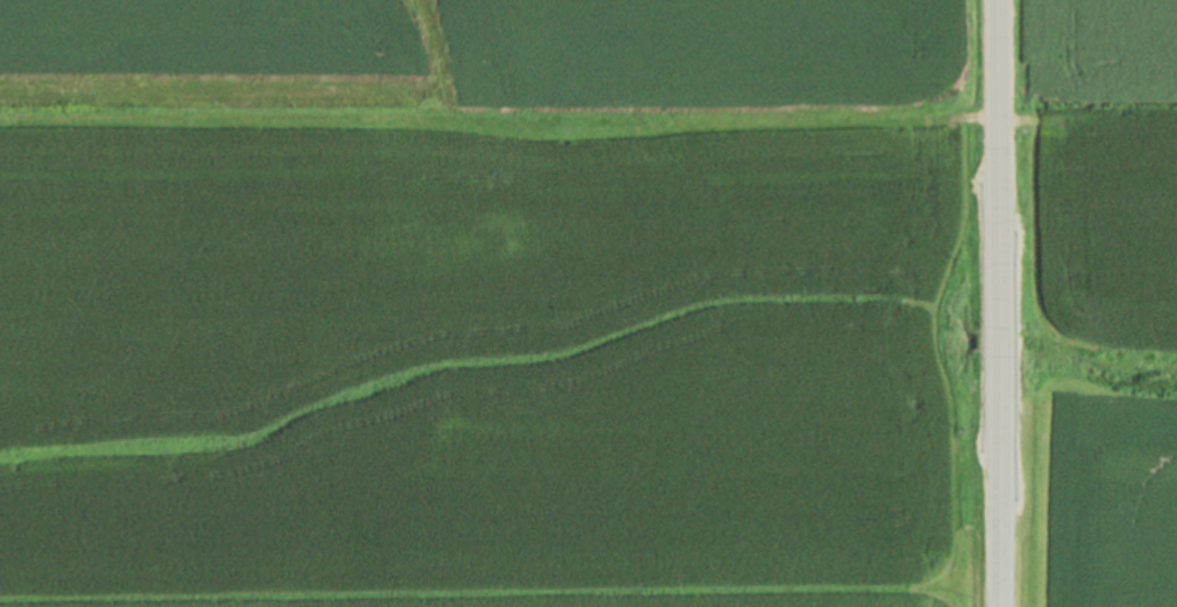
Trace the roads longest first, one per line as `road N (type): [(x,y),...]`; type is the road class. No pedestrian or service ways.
road 1 (primary): [(1002,606),(1003,0)]

